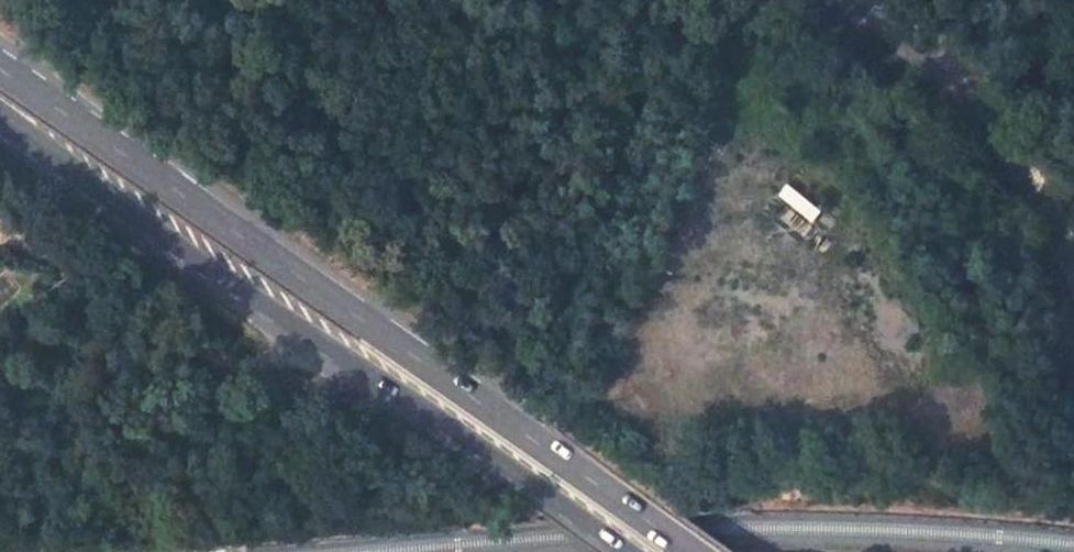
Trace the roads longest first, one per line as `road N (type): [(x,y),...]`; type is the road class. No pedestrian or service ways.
road 1 (primary): [(702,551),(0,68)]
road 2 (primary): [(0,112),(639,551)]
road 3 (residential): [(853,0),(911,38),(974,101),(1028,183),(1073,282)]

